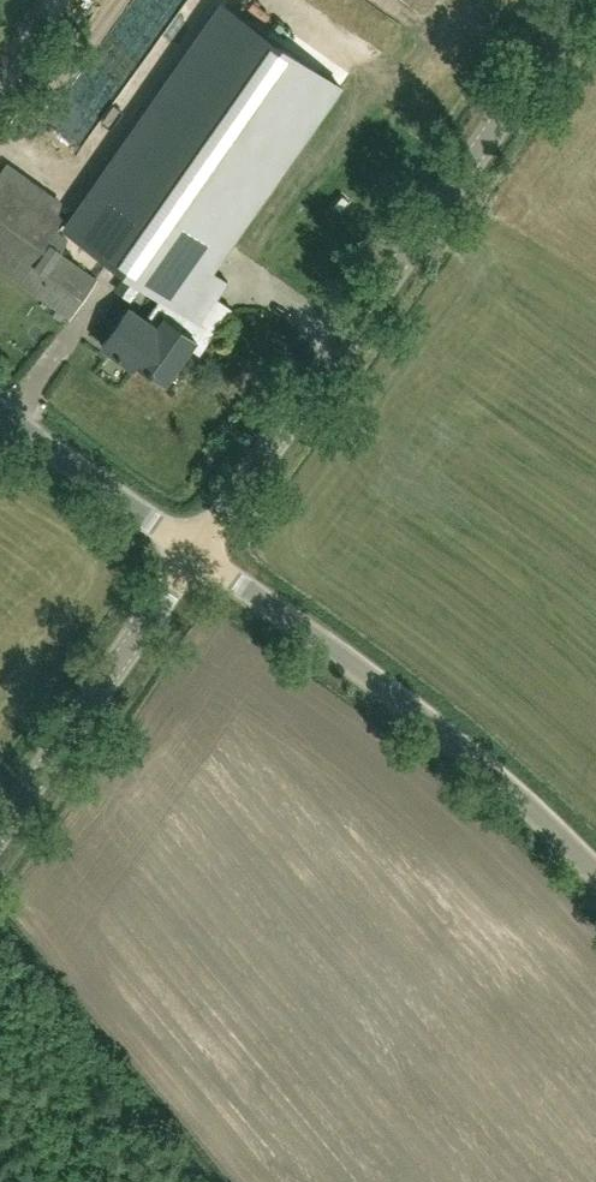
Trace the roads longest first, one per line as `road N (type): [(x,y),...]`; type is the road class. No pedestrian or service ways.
road 1 (unclassified): [(193,554),(577,0)]
road 2 (unclassified): [(595,876),(475,756),(193,554)]
road 3 (unclassified): [(0,830),(193,554)]
road 4 (unclassified): [(193,554),(0,419)]

